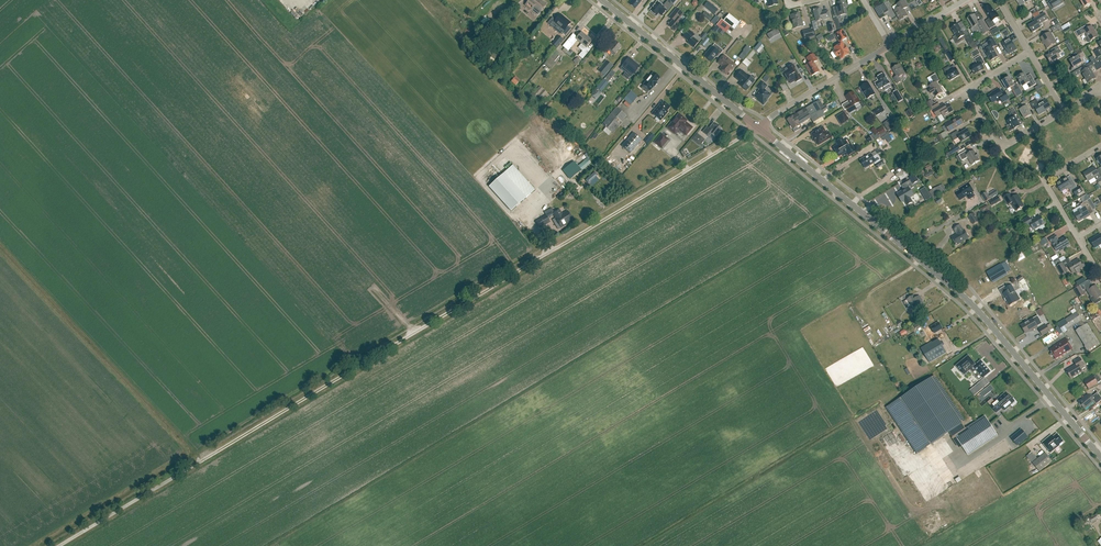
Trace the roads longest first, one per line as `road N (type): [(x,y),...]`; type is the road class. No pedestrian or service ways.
road 1 (track): [(196,464),(642,197)]
road 2 (tertiary): [(1100,458),(971,303),(757,127)]
road 3 (track): [(203,460),(0,243)]
road 4 (residential): [(1064,111),(1007,145),(971,97),(975,86),(1029,52)]
road 5 (tertiary): [(757,127),(602,0)]
road 6 (track): [(59,545),(196,464)]
road 7 (residential): [(766,121),(891,45)]
road 8 (unclassified): [(642,197),(757,127)]
road 9 (residential): [(1079,237),(1047,182),(1100,146)]

